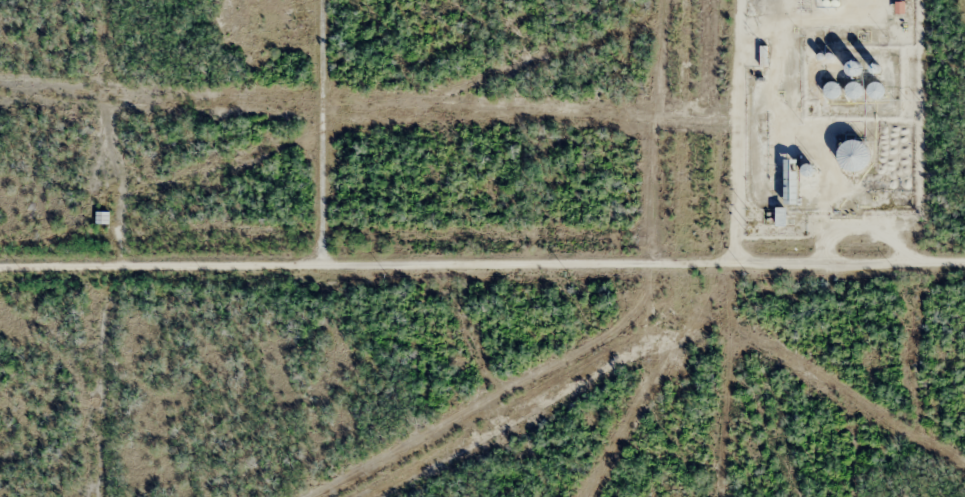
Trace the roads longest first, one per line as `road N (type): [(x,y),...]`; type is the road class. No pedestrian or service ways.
road 1 (track): [(0,280),(964,258)]
road 2 (track): [(319,269),(319,0)]

